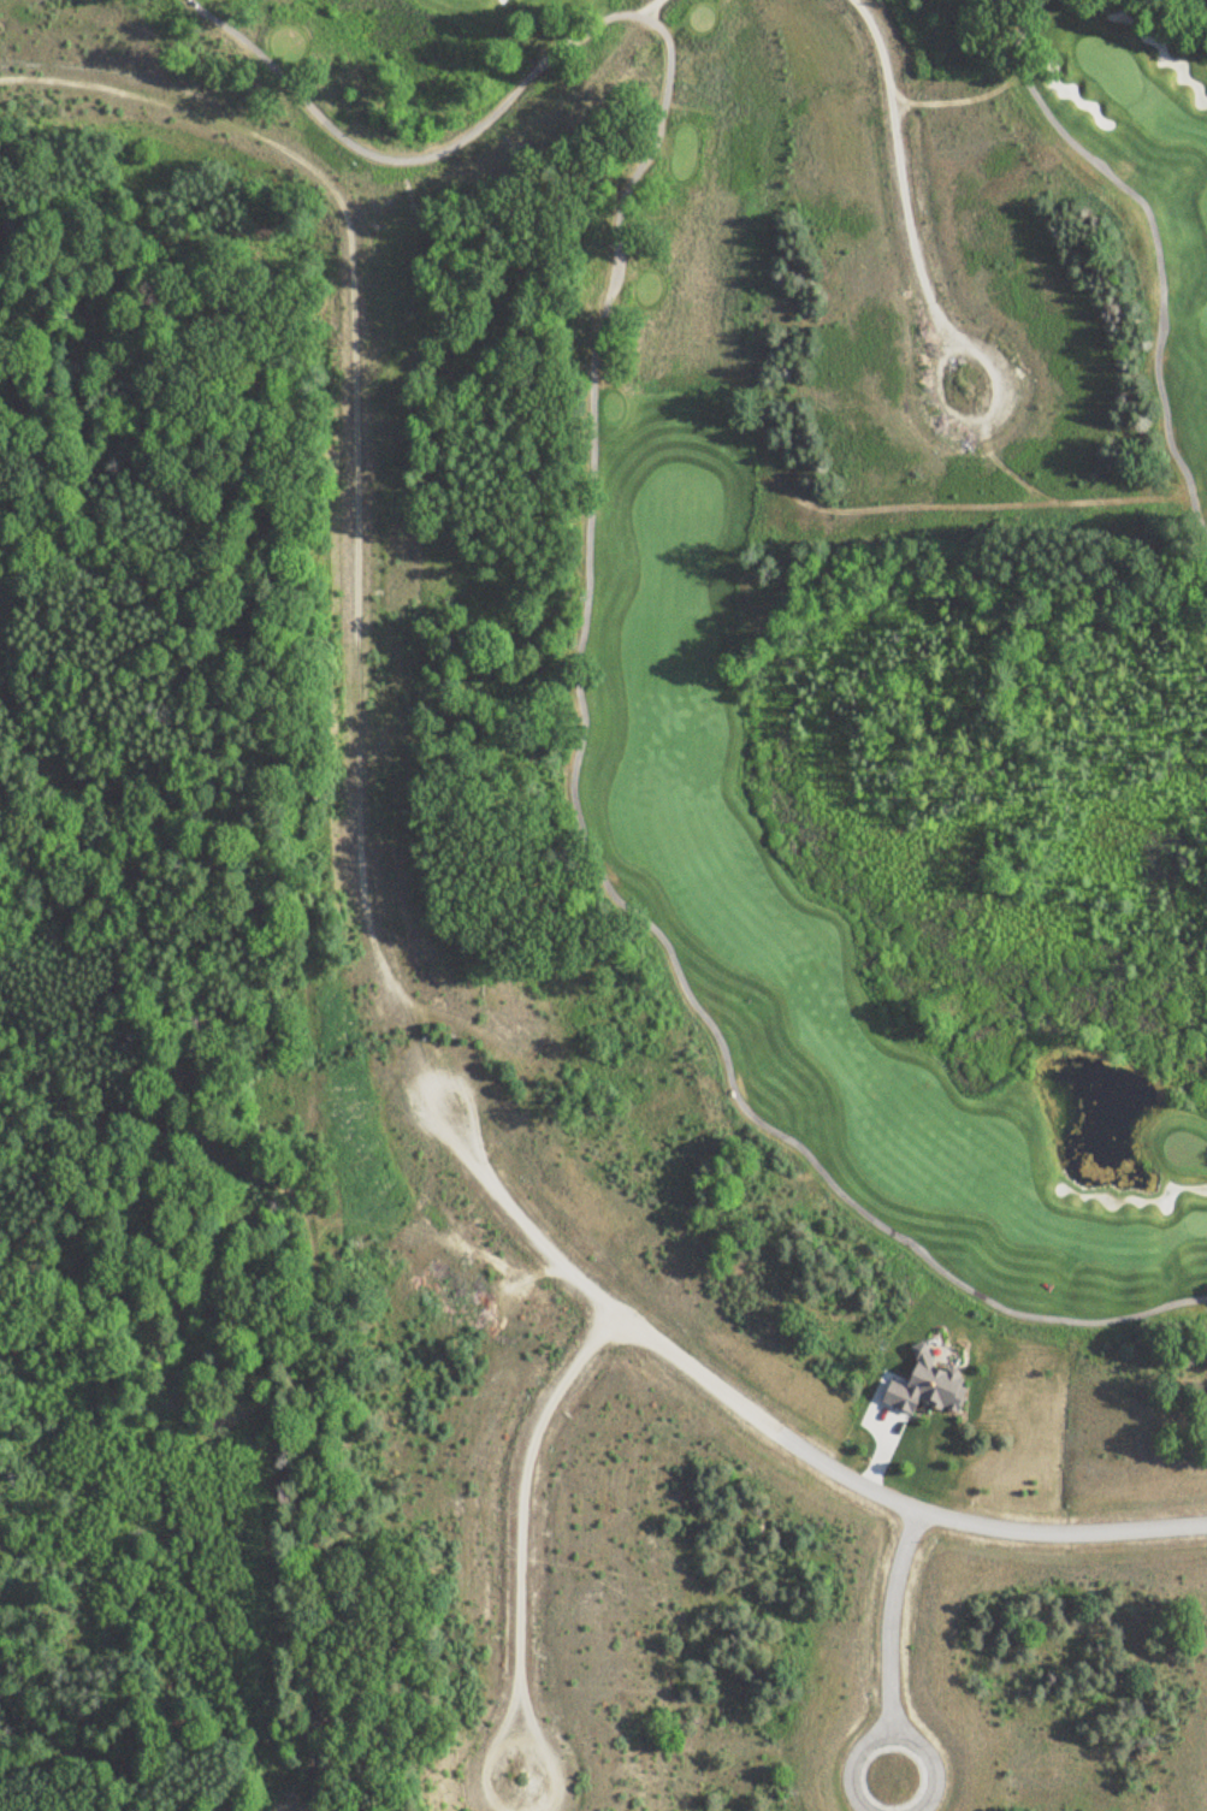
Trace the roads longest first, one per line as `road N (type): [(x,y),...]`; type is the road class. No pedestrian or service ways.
road 1 (residential): [(434,1108),(569,1271),(774,1433),(866,1490),(911,1510),(1016,1531),(1206,1523)]
road 2 (residential): [(917,1511),(892,1610),(889,1734)]

